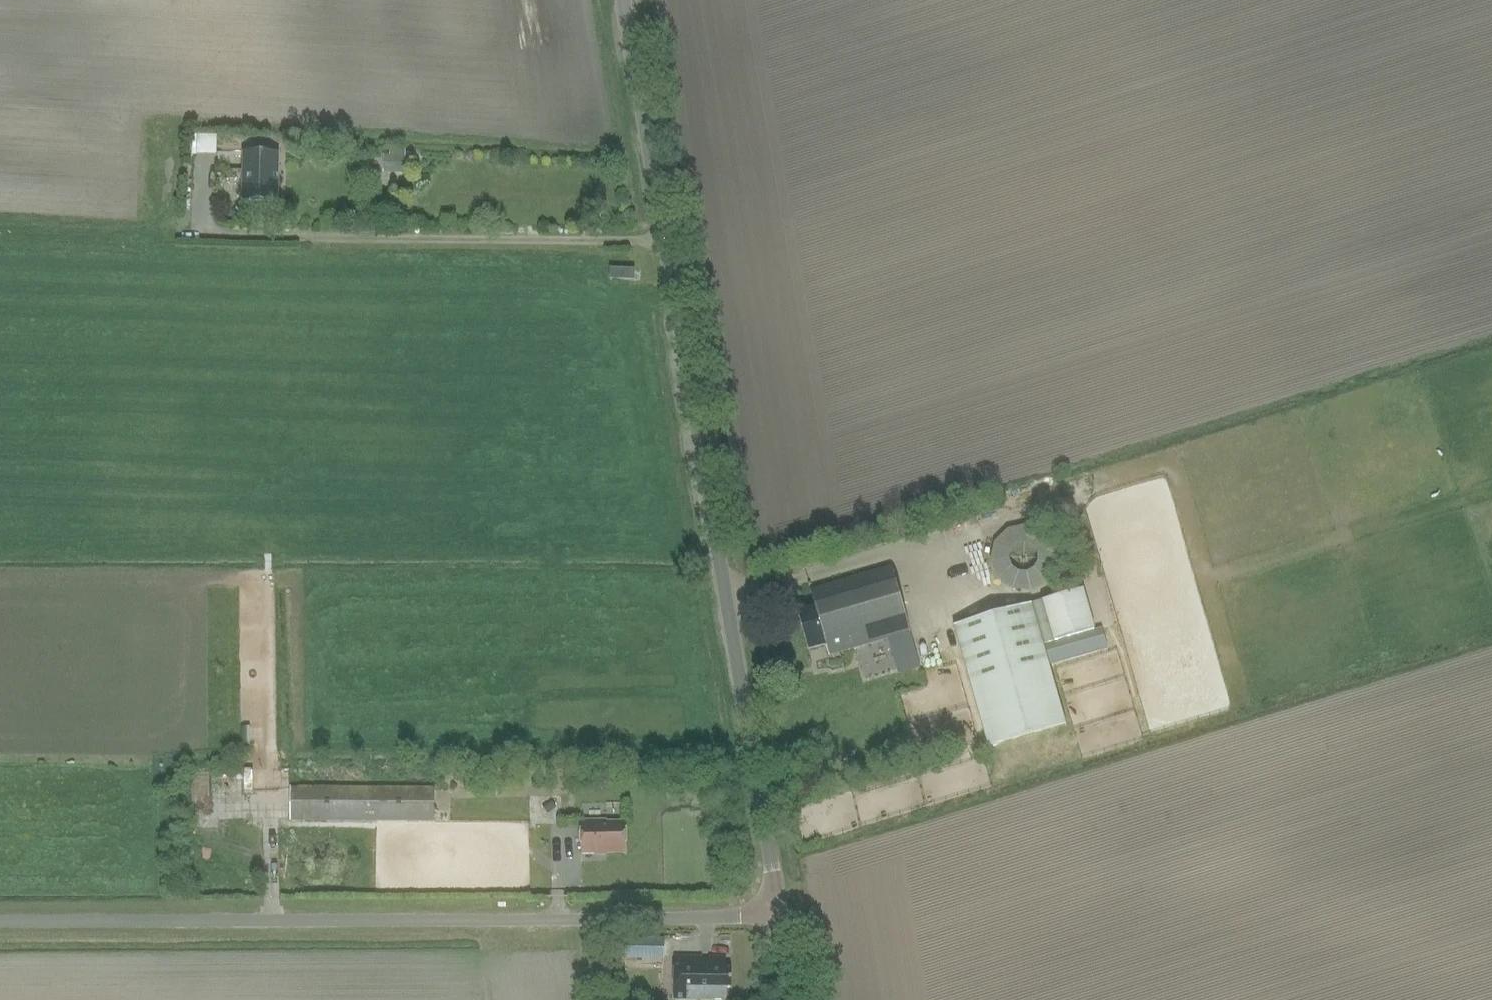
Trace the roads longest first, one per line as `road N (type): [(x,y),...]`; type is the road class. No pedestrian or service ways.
road 1 (residential): [(781,916),(624,0)]
road 2 (unclassified): [(781,916),(0,922)]
road 3 (track): [(665,239),(207,231)]

